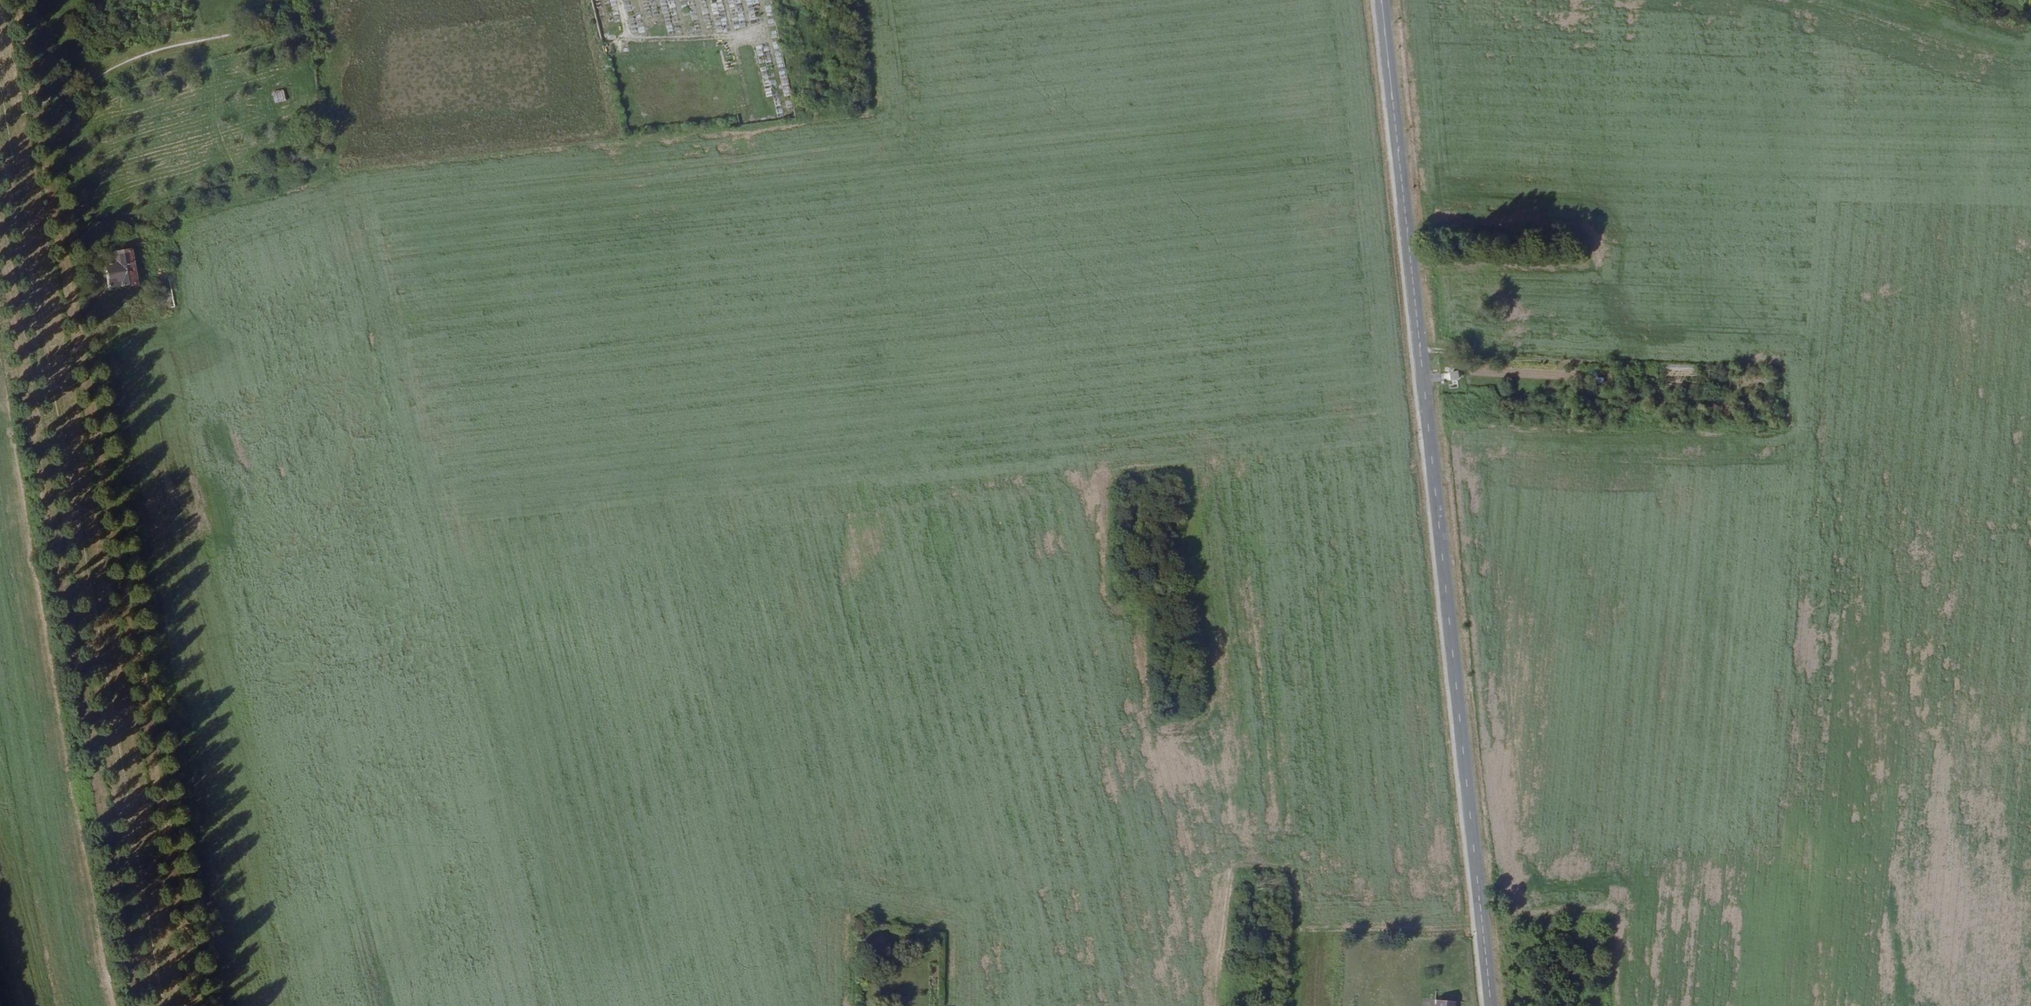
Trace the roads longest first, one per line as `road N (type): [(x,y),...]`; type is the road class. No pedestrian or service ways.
road 1 (secondary): [(1491,1005),(1382,0)]

